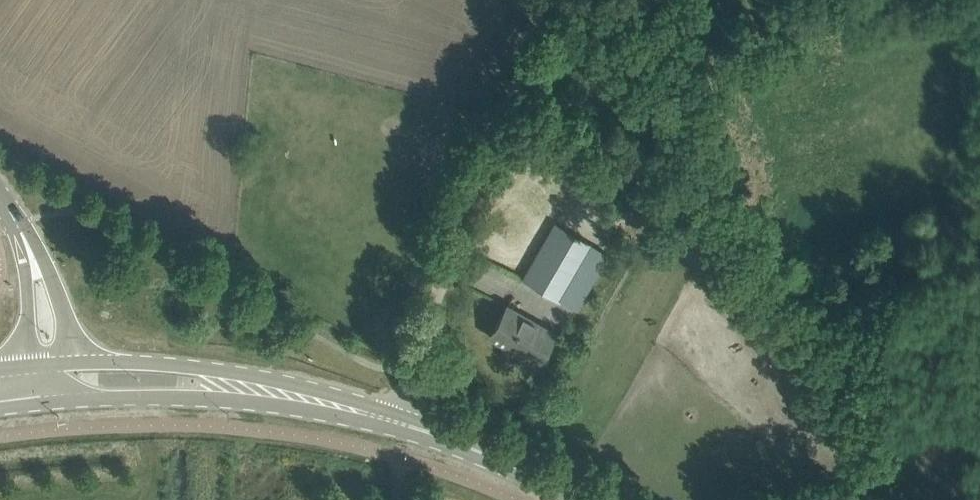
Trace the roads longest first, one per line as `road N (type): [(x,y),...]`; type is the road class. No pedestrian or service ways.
road 1 (unclassified): [(392,421),(505,106),(554,48),(633,0)]
road 2 (tertiary): [(586,499),(516,465),(392,421)]
road 3 (tertiary): [(56,397),(262,391)]
road 4 (tertiary): [(262,391),(183,369),(69,367)]
road 5 (tertiary): [(69,367),(63,309),(20,225)]
road 6 (tertiary): [(20,225),(34,369)]
road 7 (tertiary): [(392,421),(262,391)]

